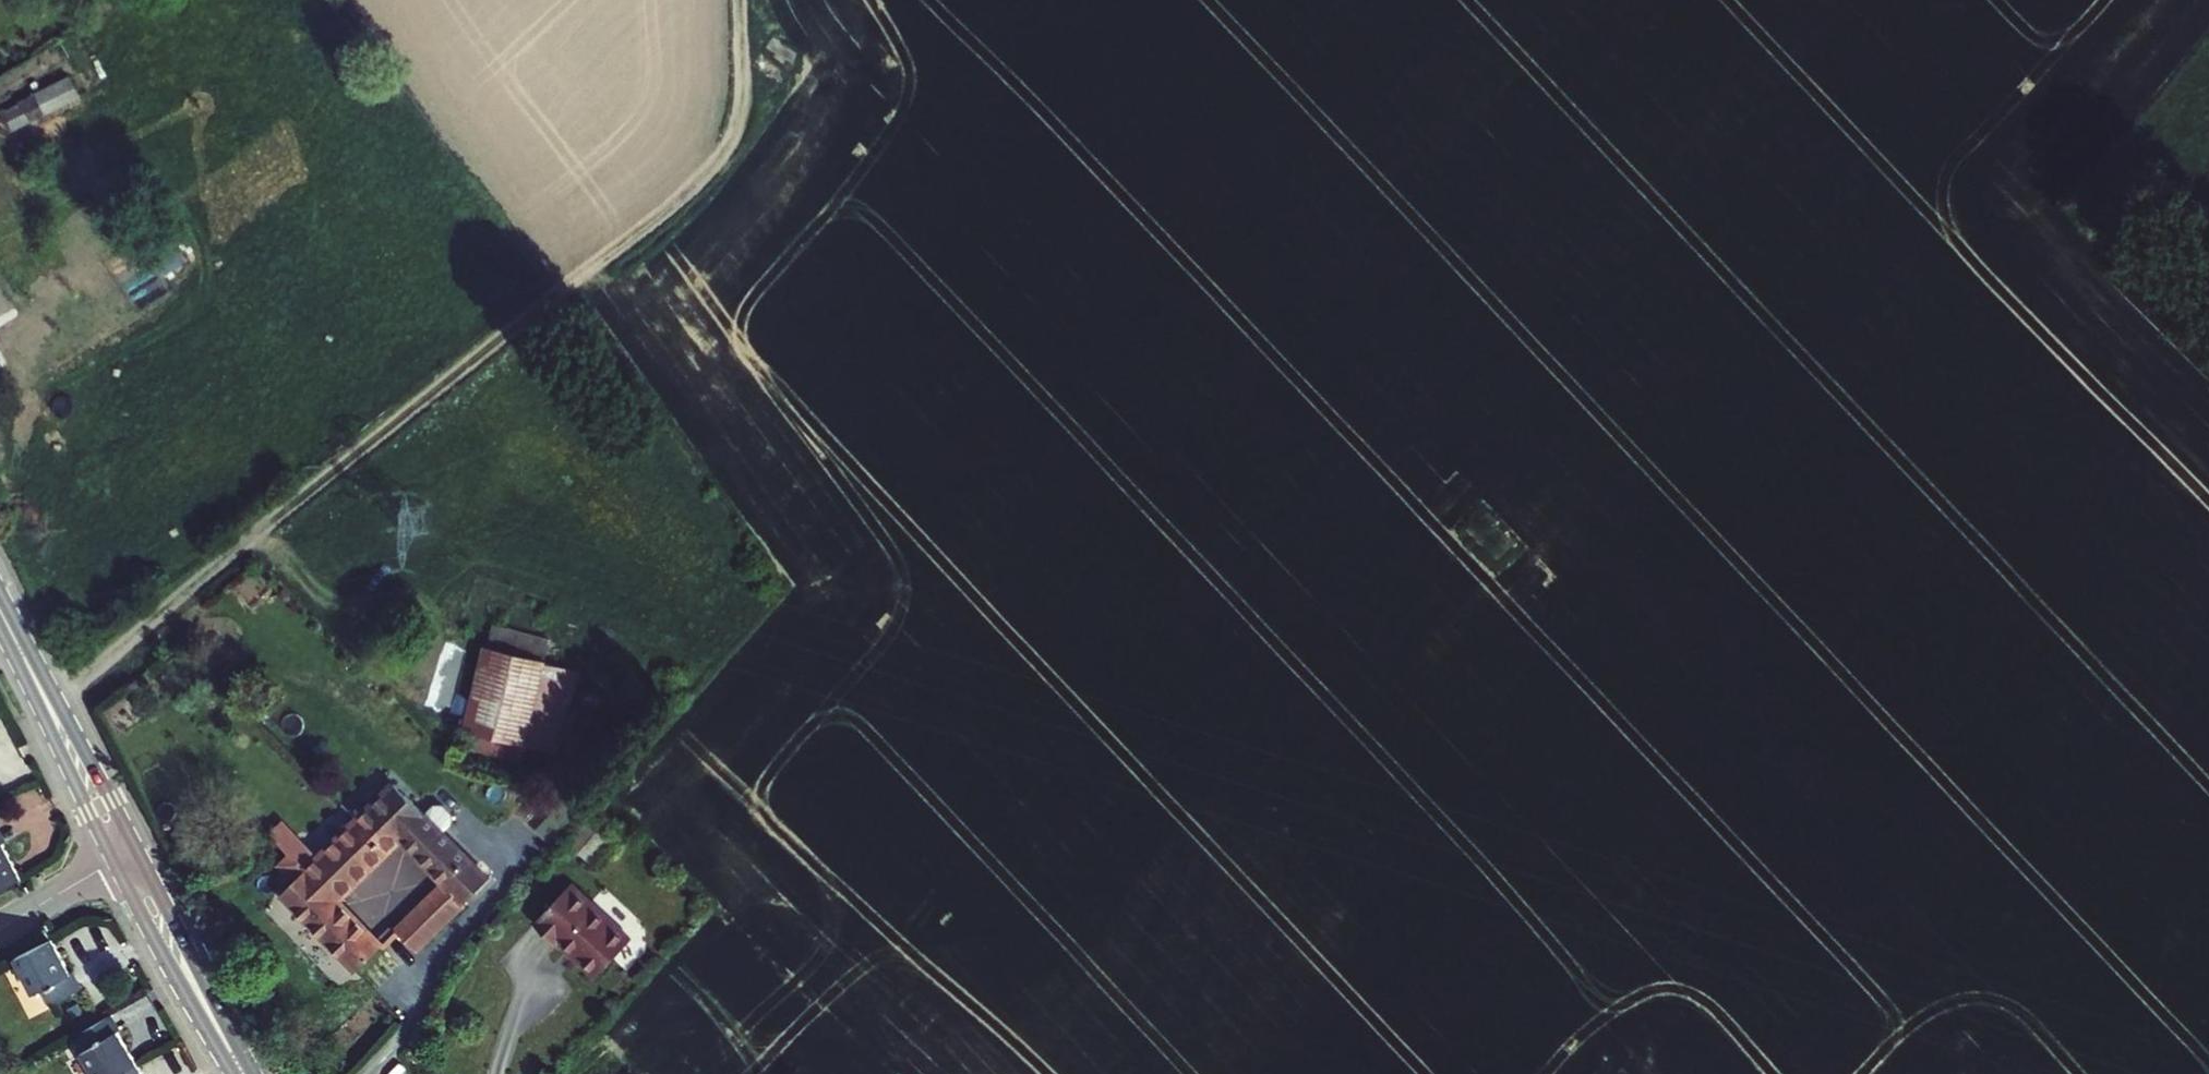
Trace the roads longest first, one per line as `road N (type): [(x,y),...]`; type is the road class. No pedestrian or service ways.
road 1 (track): [(53,694),(702,197),(739,155),(752,95),(749,0)]
road 2 (secondary): [(136,851),(0,604)]
road 3 (secondary): [(0,619),(113,863)]
road 4 (secondary): [(247,1073),(136,851)]
road 5 (secondary): [(113,863),(237,1073)]
road 6 (residential): [(113,863),(0,926)]

